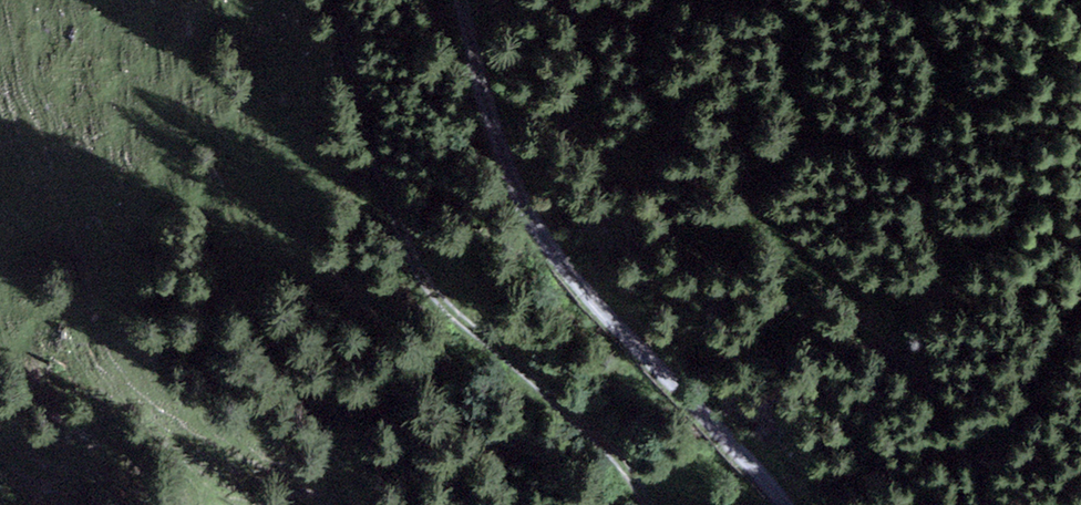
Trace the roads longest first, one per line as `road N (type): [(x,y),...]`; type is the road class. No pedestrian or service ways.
road 1 (track): [(333,0),(376,187),(428,306),(533,380),(652,504)]
road 2 (track): [(776,504),(717,442),(500,152),(459,0)]

